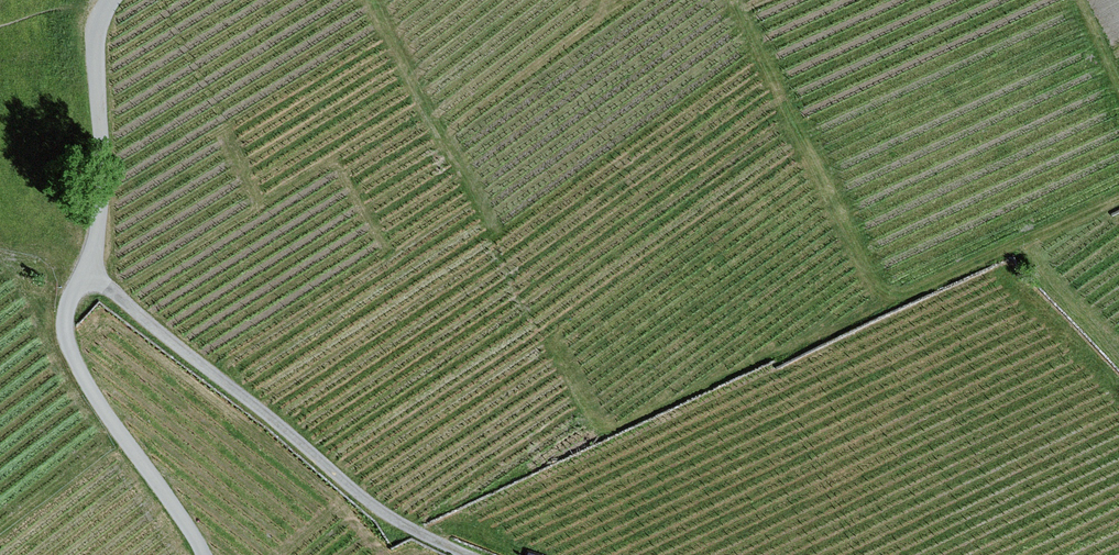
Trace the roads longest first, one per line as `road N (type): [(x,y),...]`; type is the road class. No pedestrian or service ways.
road 1 (track): [(408,526),(765,353),(793,348),(1118,197)]
road 2 (track): [(204,554),(79,368),(66,325),(98,237),(106,174),(95,44),(111,0)]
road 3 (track): [(87,273),(373,505),(468,554)]
road 4 (track): [(1015,244),(1118,353)]

